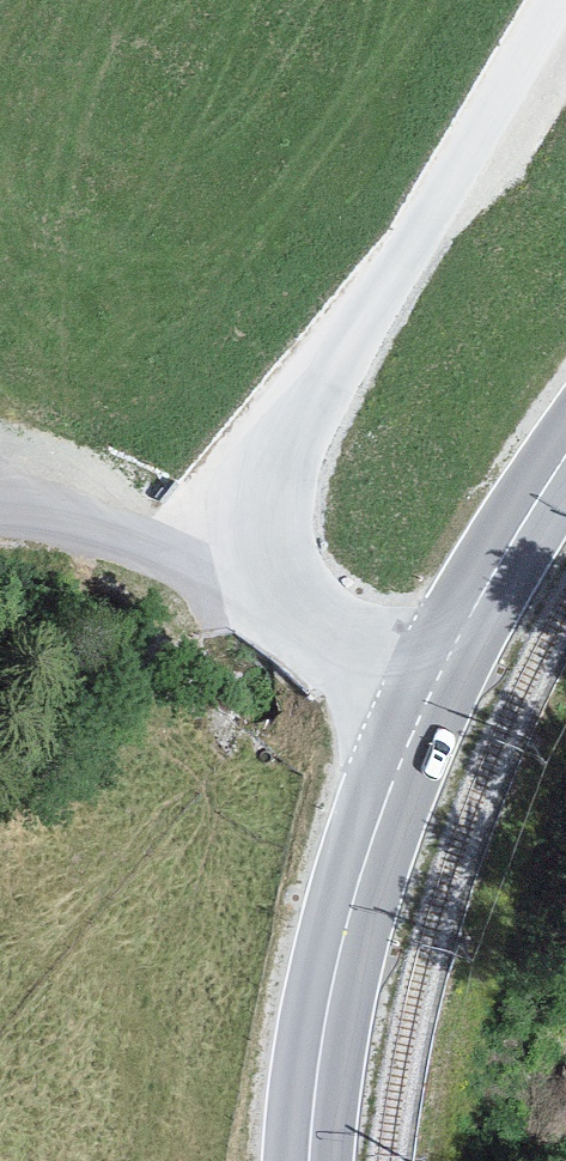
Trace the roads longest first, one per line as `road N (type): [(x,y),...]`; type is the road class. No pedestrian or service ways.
road 1 (secondary): [(308,1160),(332,976),(381,809),(432,686),(565,459)]
road 2 (track): [(432,686),(153,547),(78,524),(0,514)]

